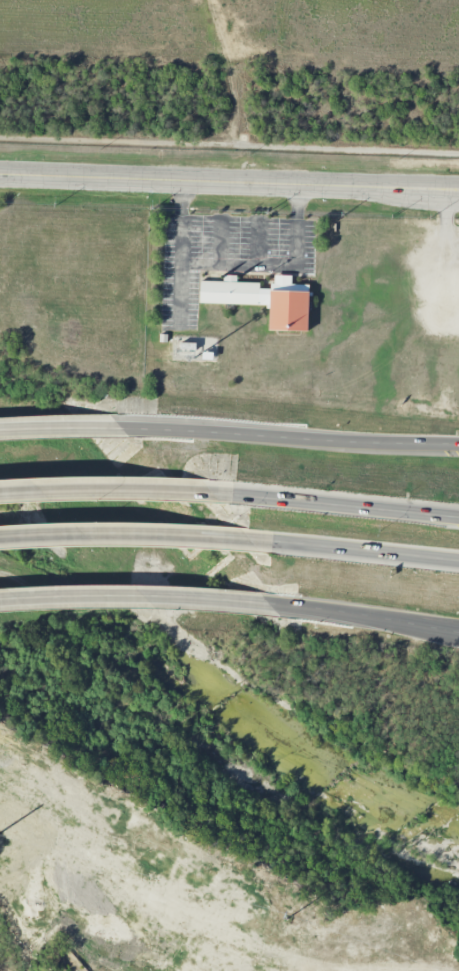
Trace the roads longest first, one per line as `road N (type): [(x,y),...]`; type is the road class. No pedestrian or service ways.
road 1 (secondary): [(458,189),(0,174)]
road 2 (secondary): [(458,446),(122,428)]
road 3 (motorway): [(0,541),(138,536),(277,544)]
road 4 (secondary): [(0,602),(140,598),(272,606)]
road 5 (motorway): [(237,497),(0,496)]
road 6 (motorway): [(458,520),(237,497)]
road 7 (secondary): [(272,606),(458,631)]
road 8 (motorway): [(277,544),(458,564)]
road 9 (secondary): [(122,428),(0,432)]

